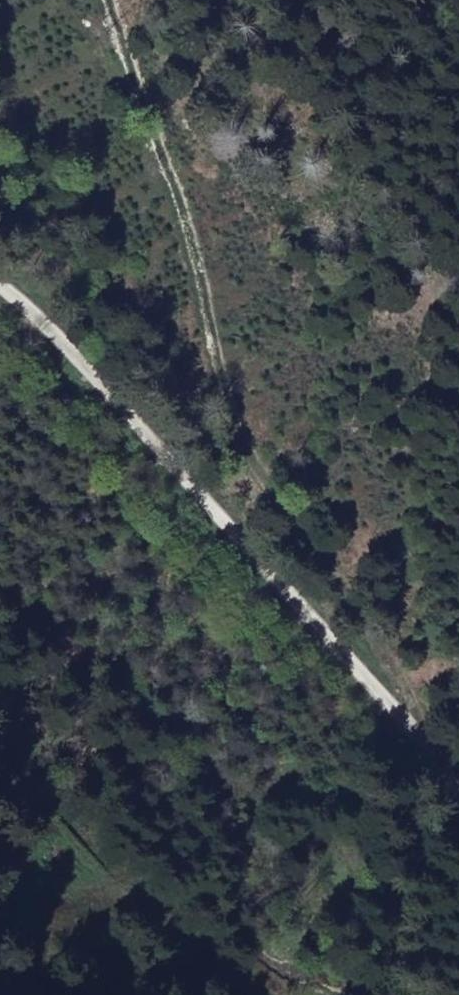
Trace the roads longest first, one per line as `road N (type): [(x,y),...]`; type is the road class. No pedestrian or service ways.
road 1 (track): [(419,747),(418,716),(370,624),(234,437),(190,222),(106,0)]
road 2 (track): [(0,286),(89,366),(381,696),(458,802)]

